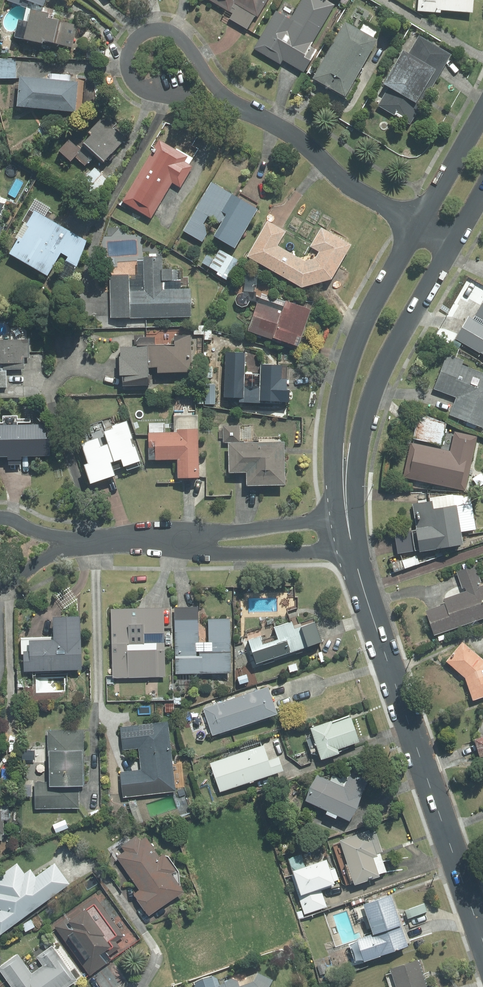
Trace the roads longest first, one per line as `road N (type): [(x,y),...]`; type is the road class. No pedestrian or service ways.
road 1 (tertiary): [(482,945),(366,596)]
road 2 (tertiary): [(335,519),(334,443),(346,371),(416,223)]
road 3 (tertiary): [(454,243),(379,380),(357,465),(356,517)]
road 4 (residential): [(250,115),(135,82),(131,48),(148,31),(167,32),(225,96)]
road 5 (residential): [(416,223),(355,190),(290,133),(250,115)]
road 6 (residential): [(343,548),(239,553),(172,541)]
road 7 (residential): [(172,541),(335,519)]
road 8 (tertiary): [(416,223),(482,112)]

